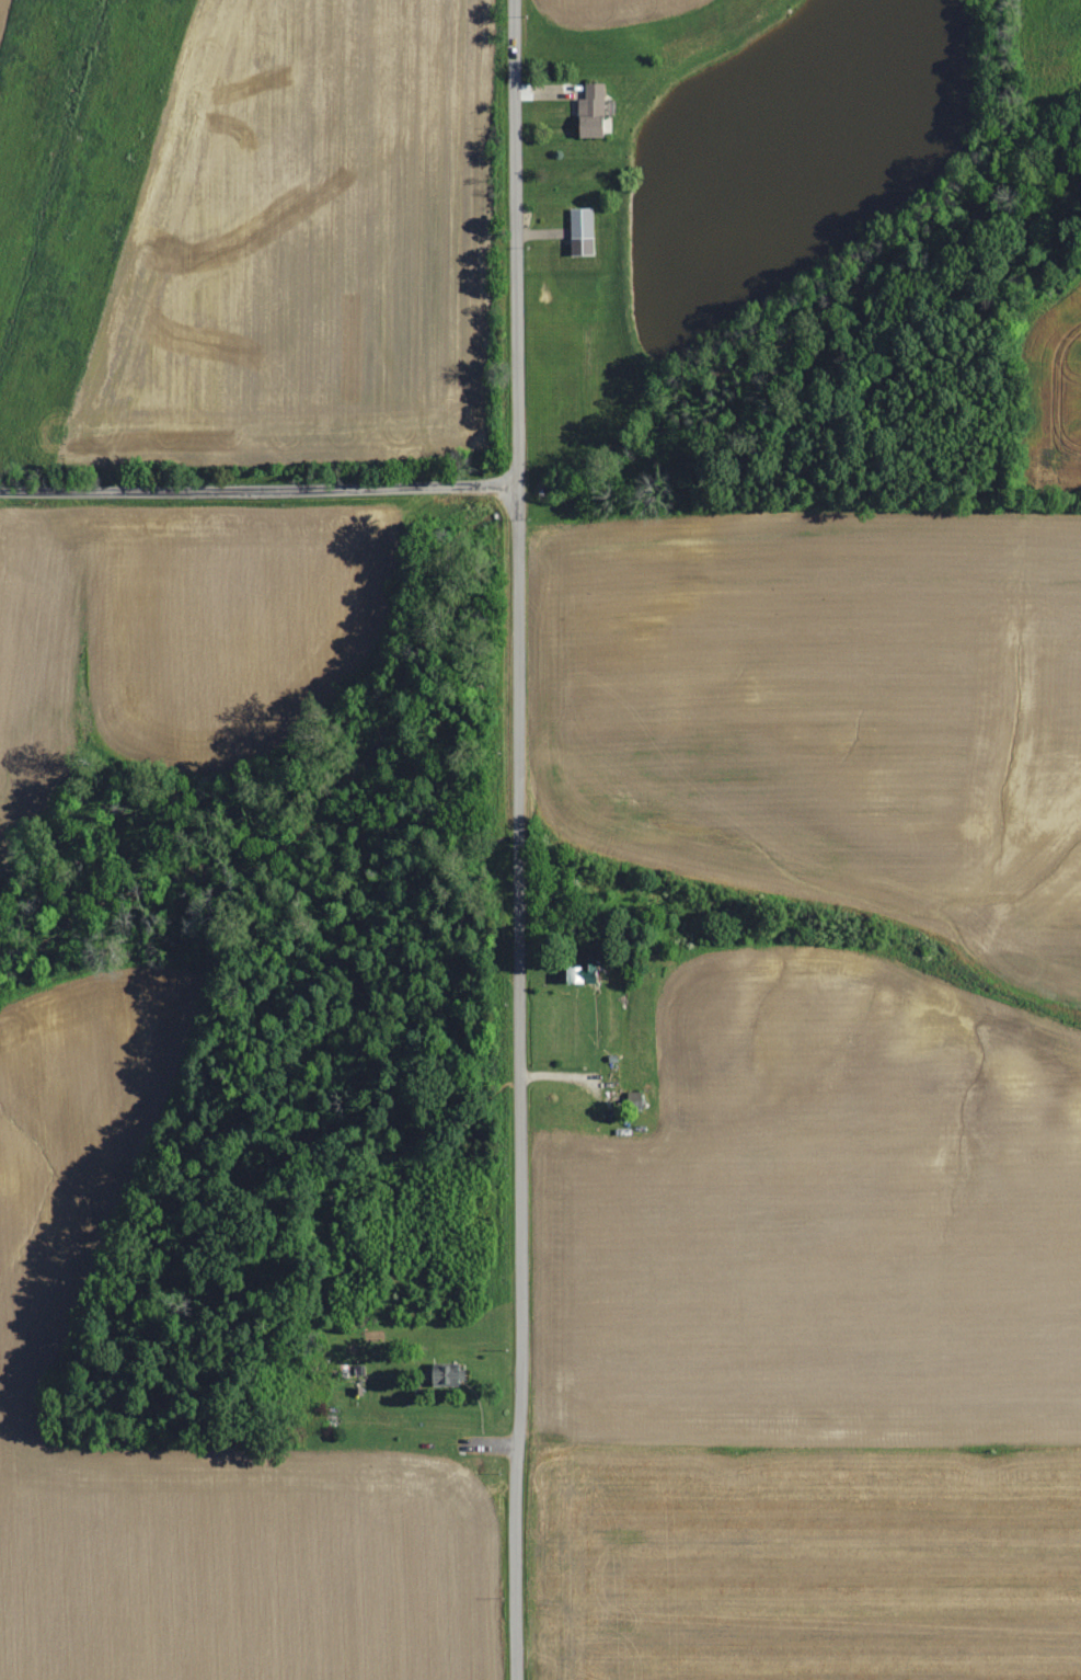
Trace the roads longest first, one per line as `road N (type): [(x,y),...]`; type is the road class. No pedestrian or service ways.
road 1 (residential): [(530,1679),(517,0)]
road 2 (residential): [(518,487),(0,491)]

